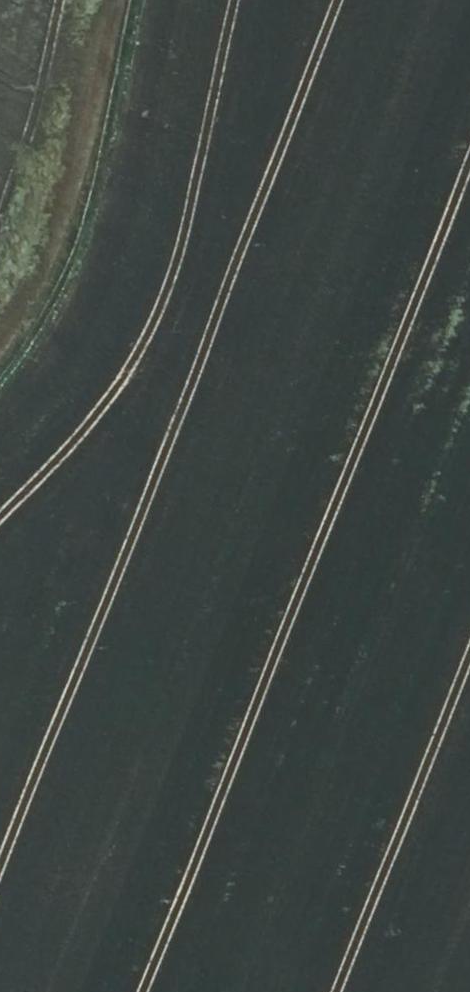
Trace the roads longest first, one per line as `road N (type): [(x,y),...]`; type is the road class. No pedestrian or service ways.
road 1 (track): [(138,0),(75,248),(38,335),(0,381)]

